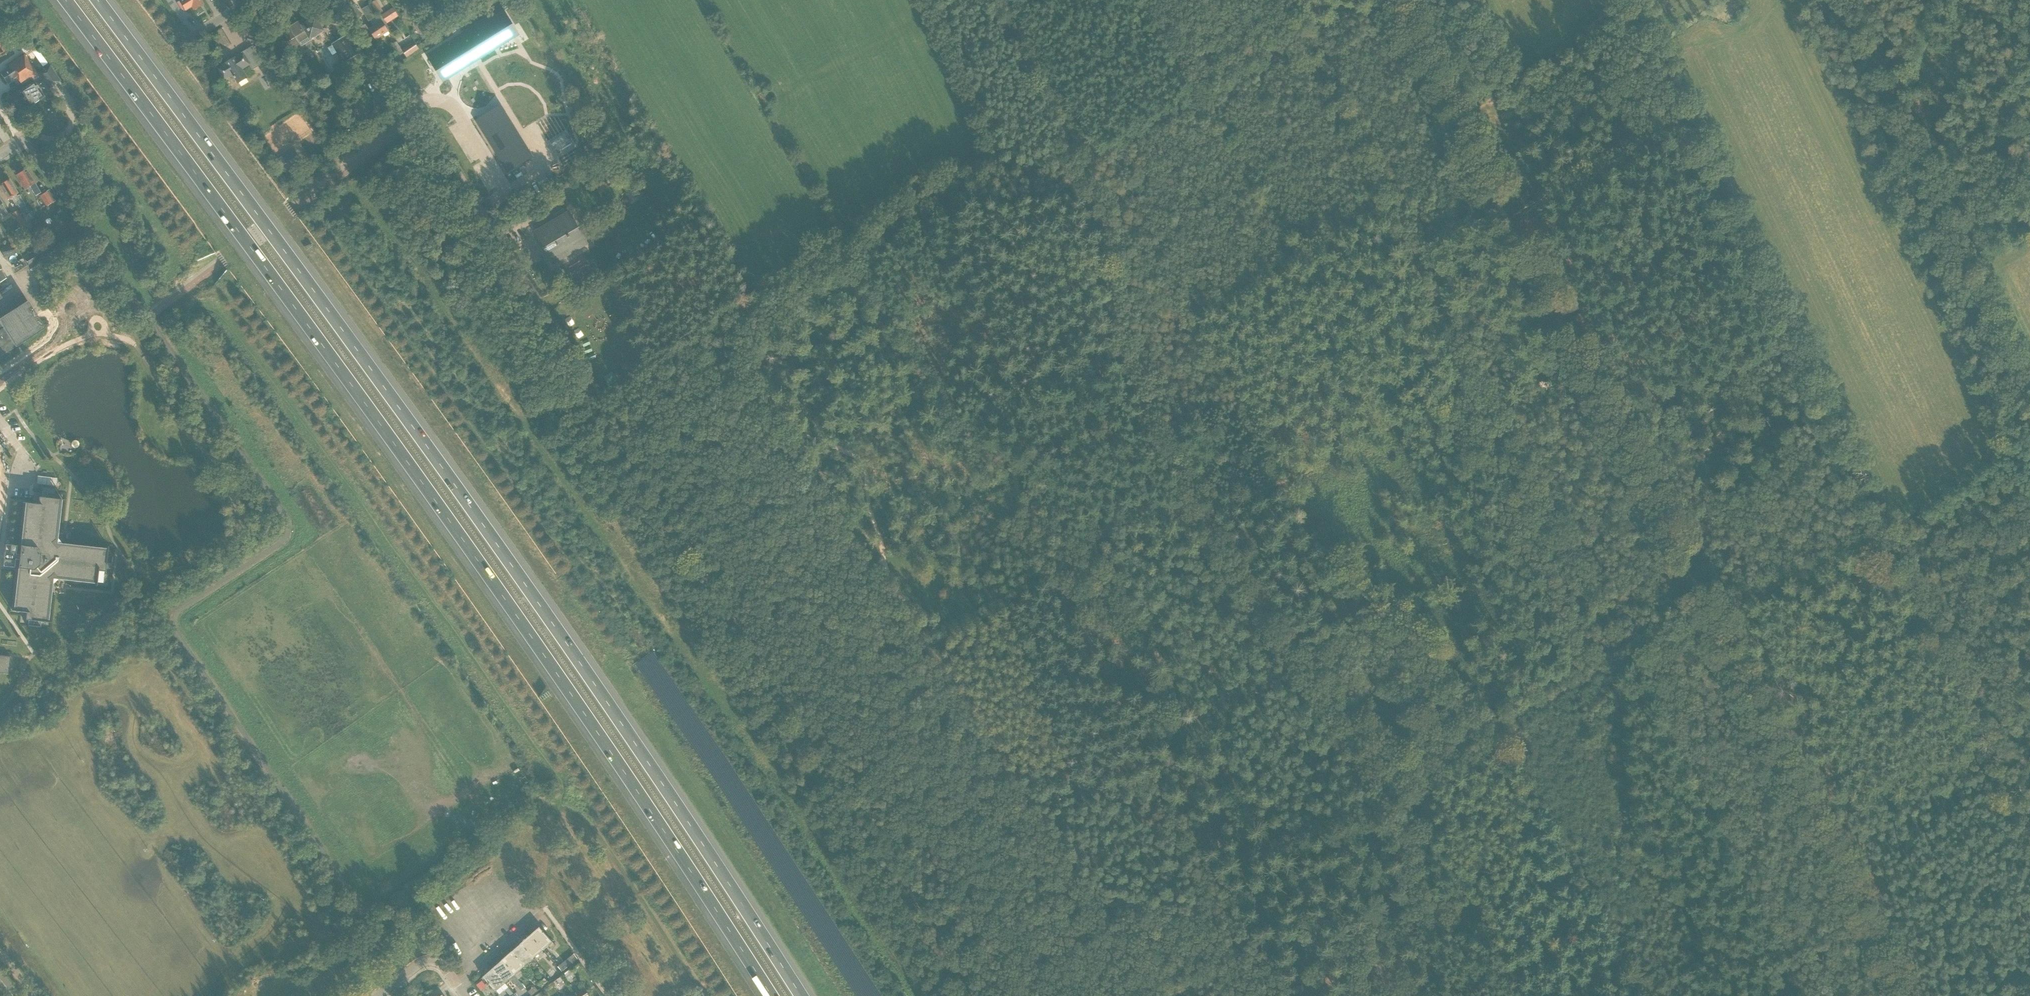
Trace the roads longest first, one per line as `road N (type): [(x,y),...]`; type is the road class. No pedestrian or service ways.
road 1 (motorway): [(67,0),(547,658),(772,995)]
road 2 (motorway): [(802,995),(602,692),(98,0)]
road 3 (track): [(1392,0),(1900,995)]
road 4 (unclassified): [(507,251),(343,0)]

